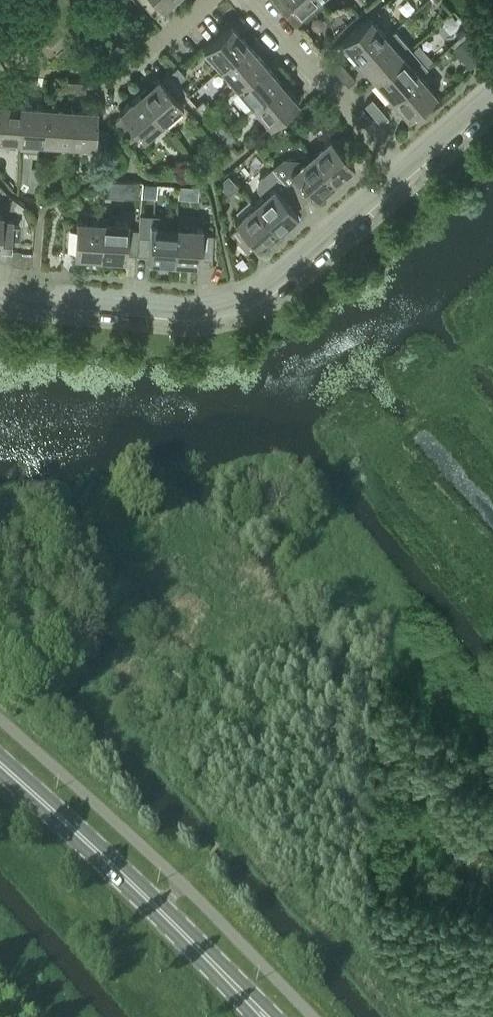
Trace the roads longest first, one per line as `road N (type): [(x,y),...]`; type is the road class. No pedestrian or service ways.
road 1 (tertiary): [(398,171),(245,298),(207,310),(57,297),(38,306),(0,293)]
road 2 (secondary): [(261,1016),(0,768)]
road 3 (residential): [(398,171),(254,0)]
road 4 (tertiary): [(492,90),(398,171)]

